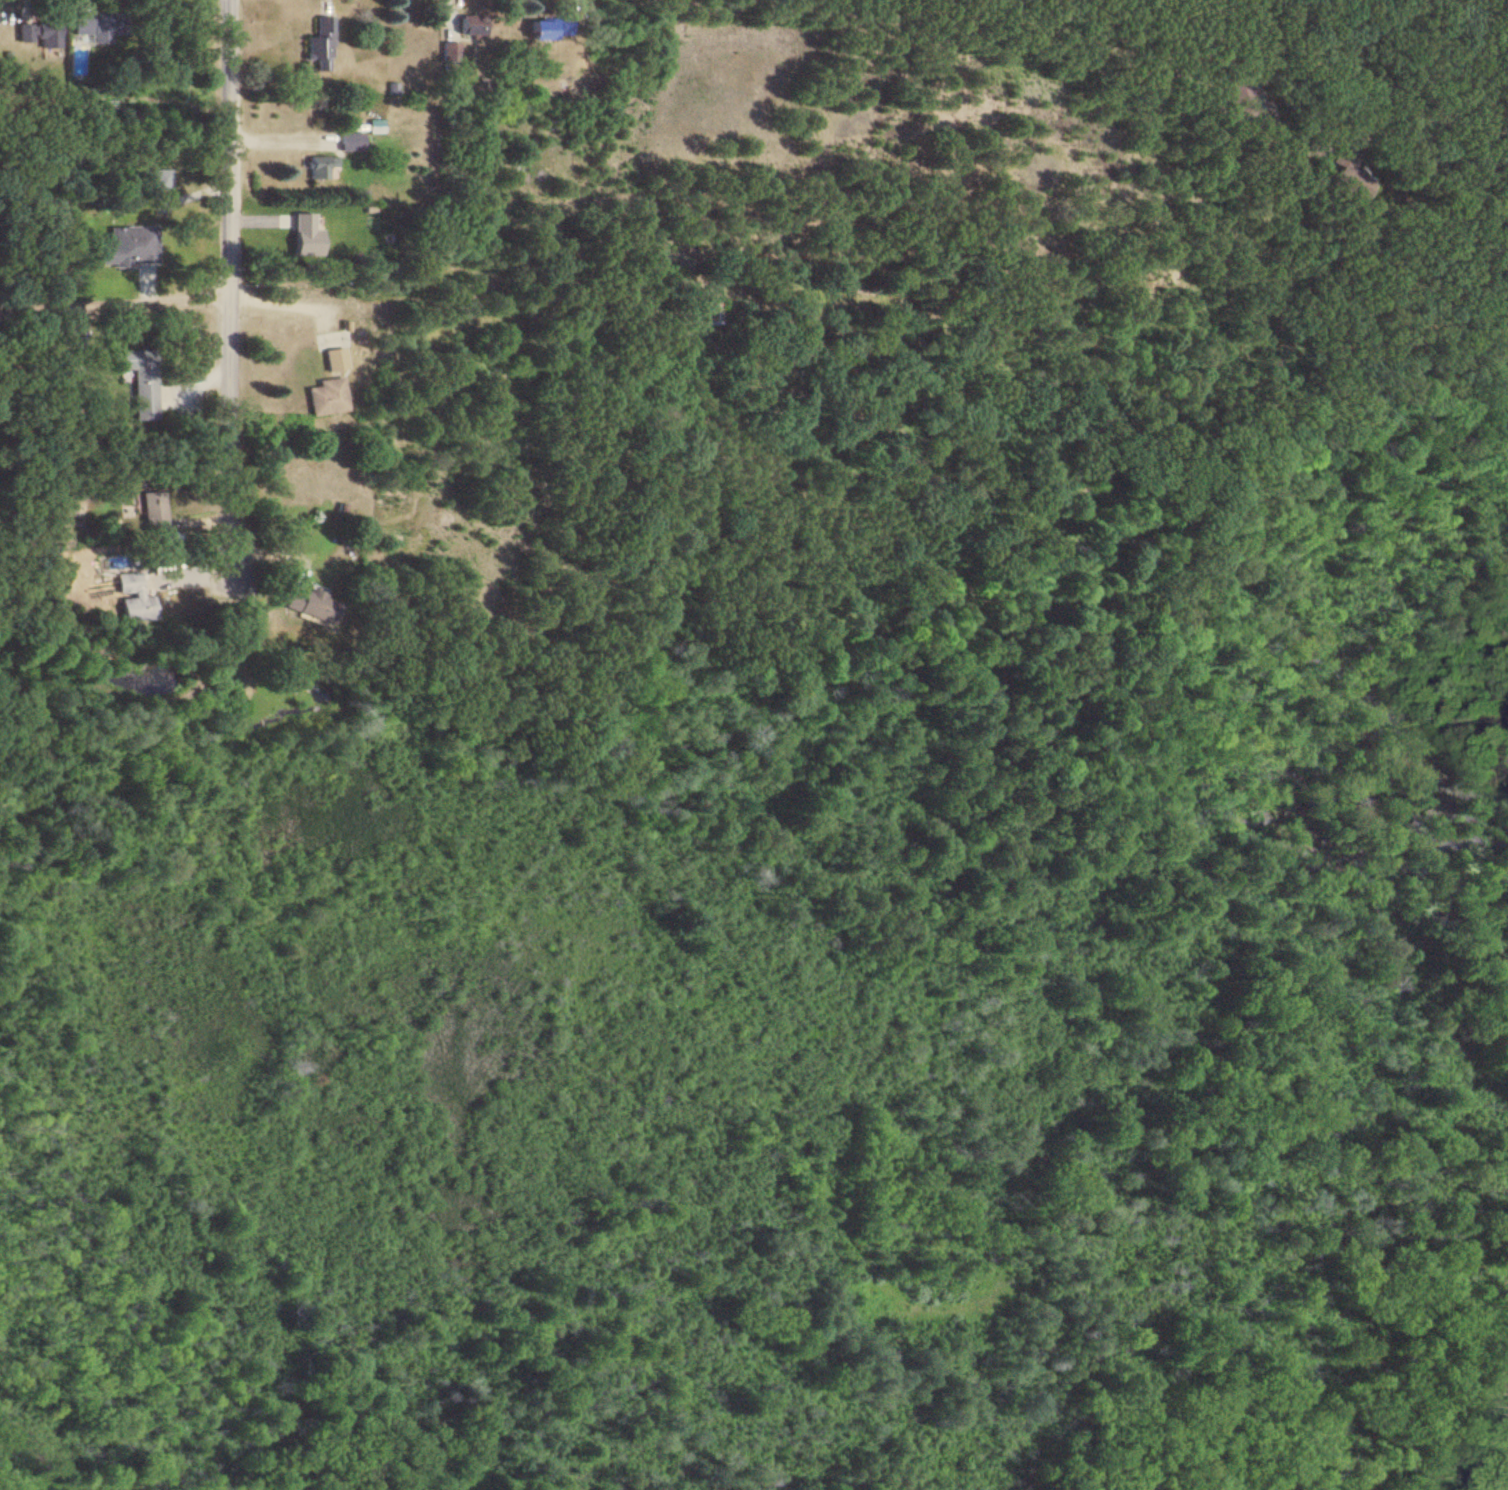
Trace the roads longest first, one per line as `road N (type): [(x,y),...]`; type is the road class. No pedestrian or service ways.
road 1 (residential): [(228,550),(225,0)]
road 2 (residential): [(0,314),(225,290)]

